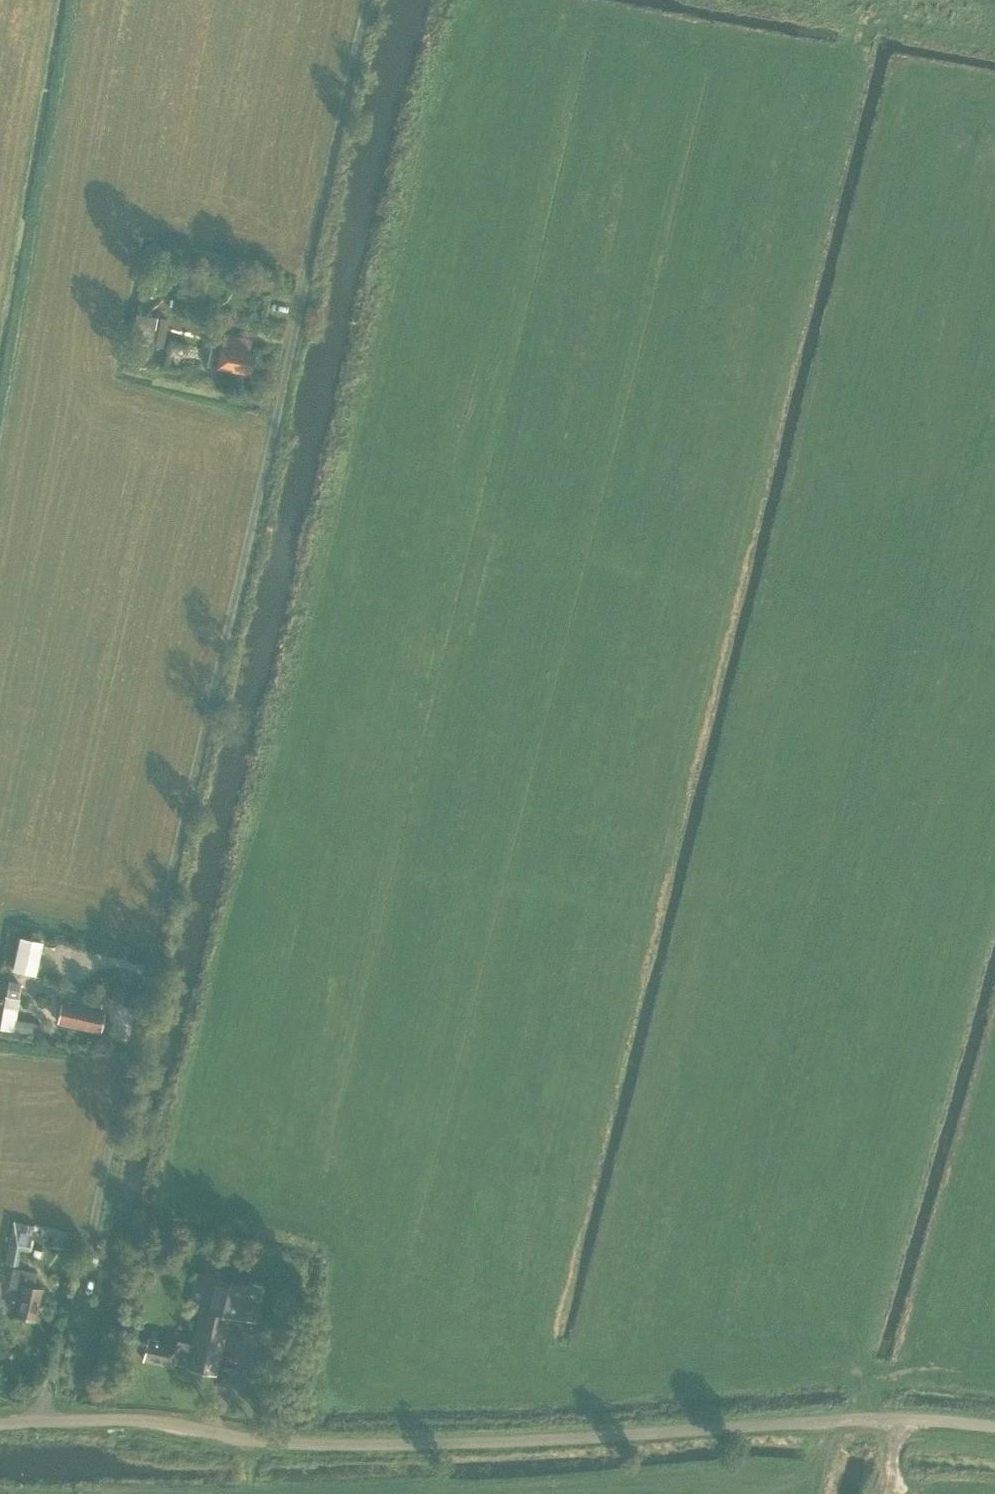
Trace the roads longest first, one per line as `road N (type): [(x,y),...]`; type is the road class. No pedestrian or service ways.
road 1 (track): [(364,0),(101,1186),(38,1422)]
road 2 (unclassified): [(0,1423),(122,1420),(331,1444),(830,1420),(994,1426)]

